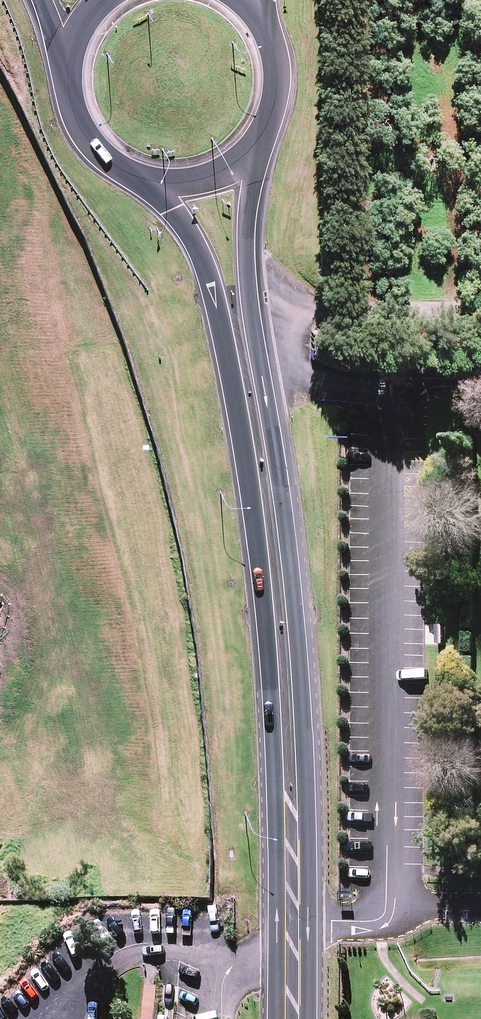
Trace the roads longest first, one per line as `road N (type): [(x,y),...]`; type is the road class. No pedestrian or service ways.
road 1 (primary): [(265,137),(249,282),(299,621),(307,766),(293,838)]
road 2 (primary): [(293,838),(275,761),(252,499),(214,291),(197,249),(152,184)]
road 3 (primary): [(293,838),(293,1018)]
road 4 (primary): [(265,137),(216,178),(152,184)]
road 5 (primary): [(152,184),(96,154),(66,98)]

